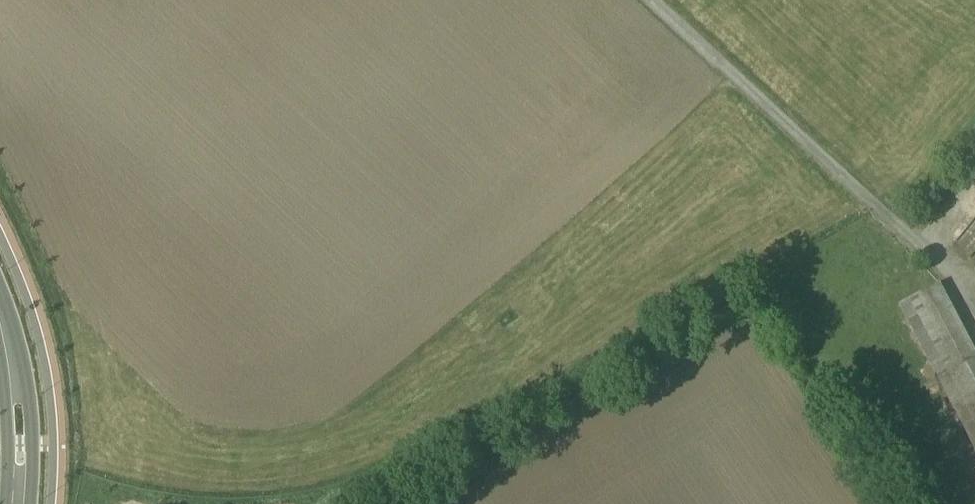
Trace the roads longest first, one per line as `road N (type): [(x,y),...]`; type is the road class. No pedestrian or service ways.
road 1 (track): [(974,295),(928,239),(665,0)]
road 2 (tertiary): [(22,503),(16,351),(0,305)]

